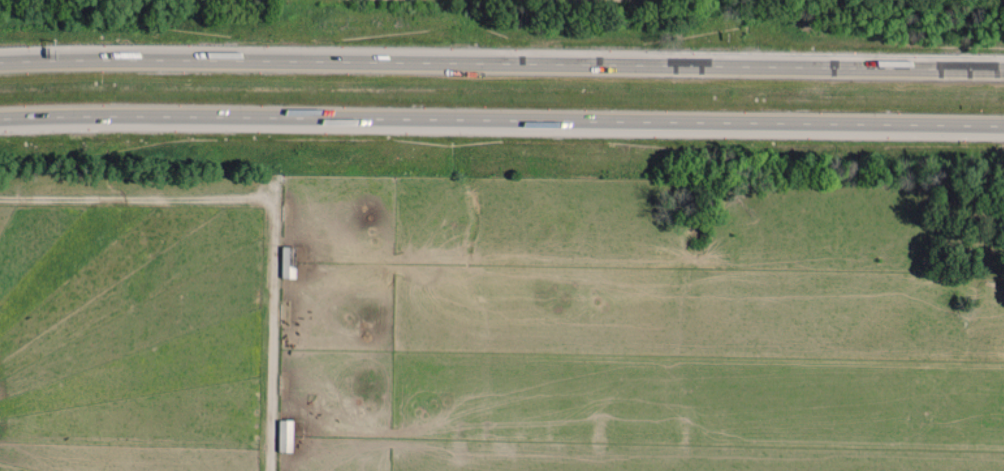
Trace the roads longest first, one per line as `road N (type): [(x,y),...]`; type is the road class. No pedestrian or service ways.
road 1 (motorway): [(1003,67),(309,59),(0,66)]
road 2 (motorway): [(0,120),(1003,124)]

